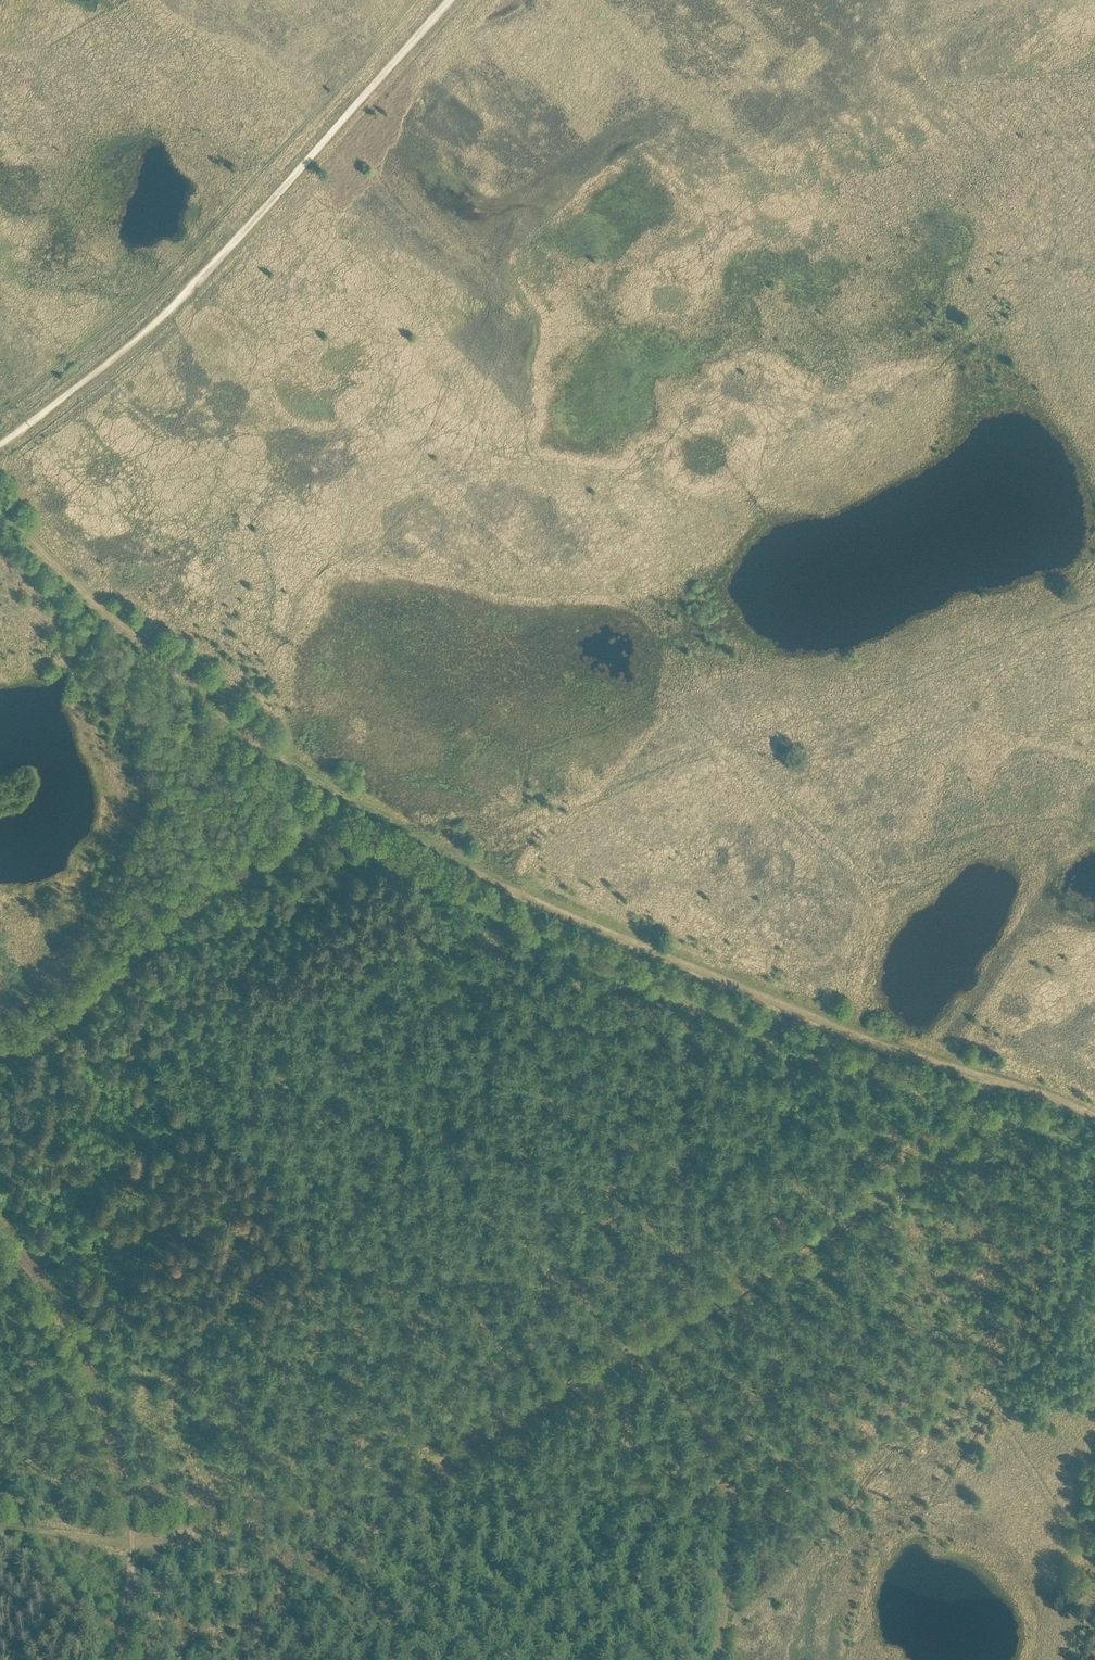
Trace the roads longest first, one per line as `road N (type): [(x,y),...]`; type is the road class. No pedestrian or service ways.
road 1 (track): [(135,1544),(270,1529),(368,1497),(643,1339),(689,1410),(728,1508),(732,1569),(720,1659)]
road 2 (track): [(0,444),(147,334),(450,0)]
road 3 (track): [(135,1544),(115,1454),(60,1322),(0,1225)]
road 4 (track): [(0,1527),(135,1544)]

